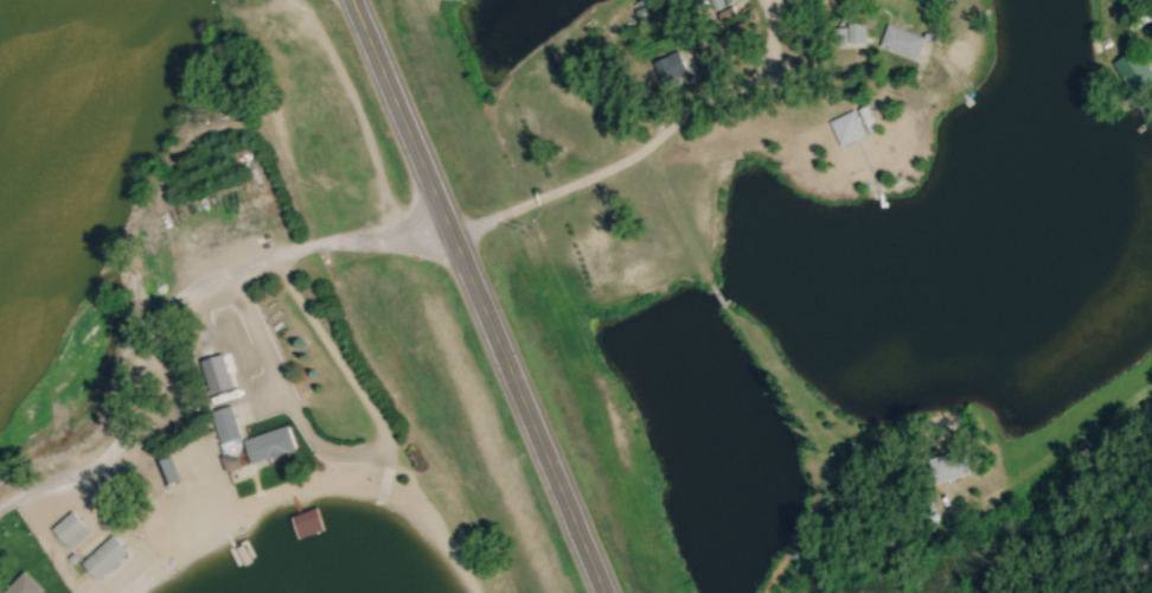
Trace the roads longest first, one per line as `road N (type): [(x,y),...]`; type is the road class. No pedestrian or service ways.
road 1 (secondary): [(601,592),(348,0)]

